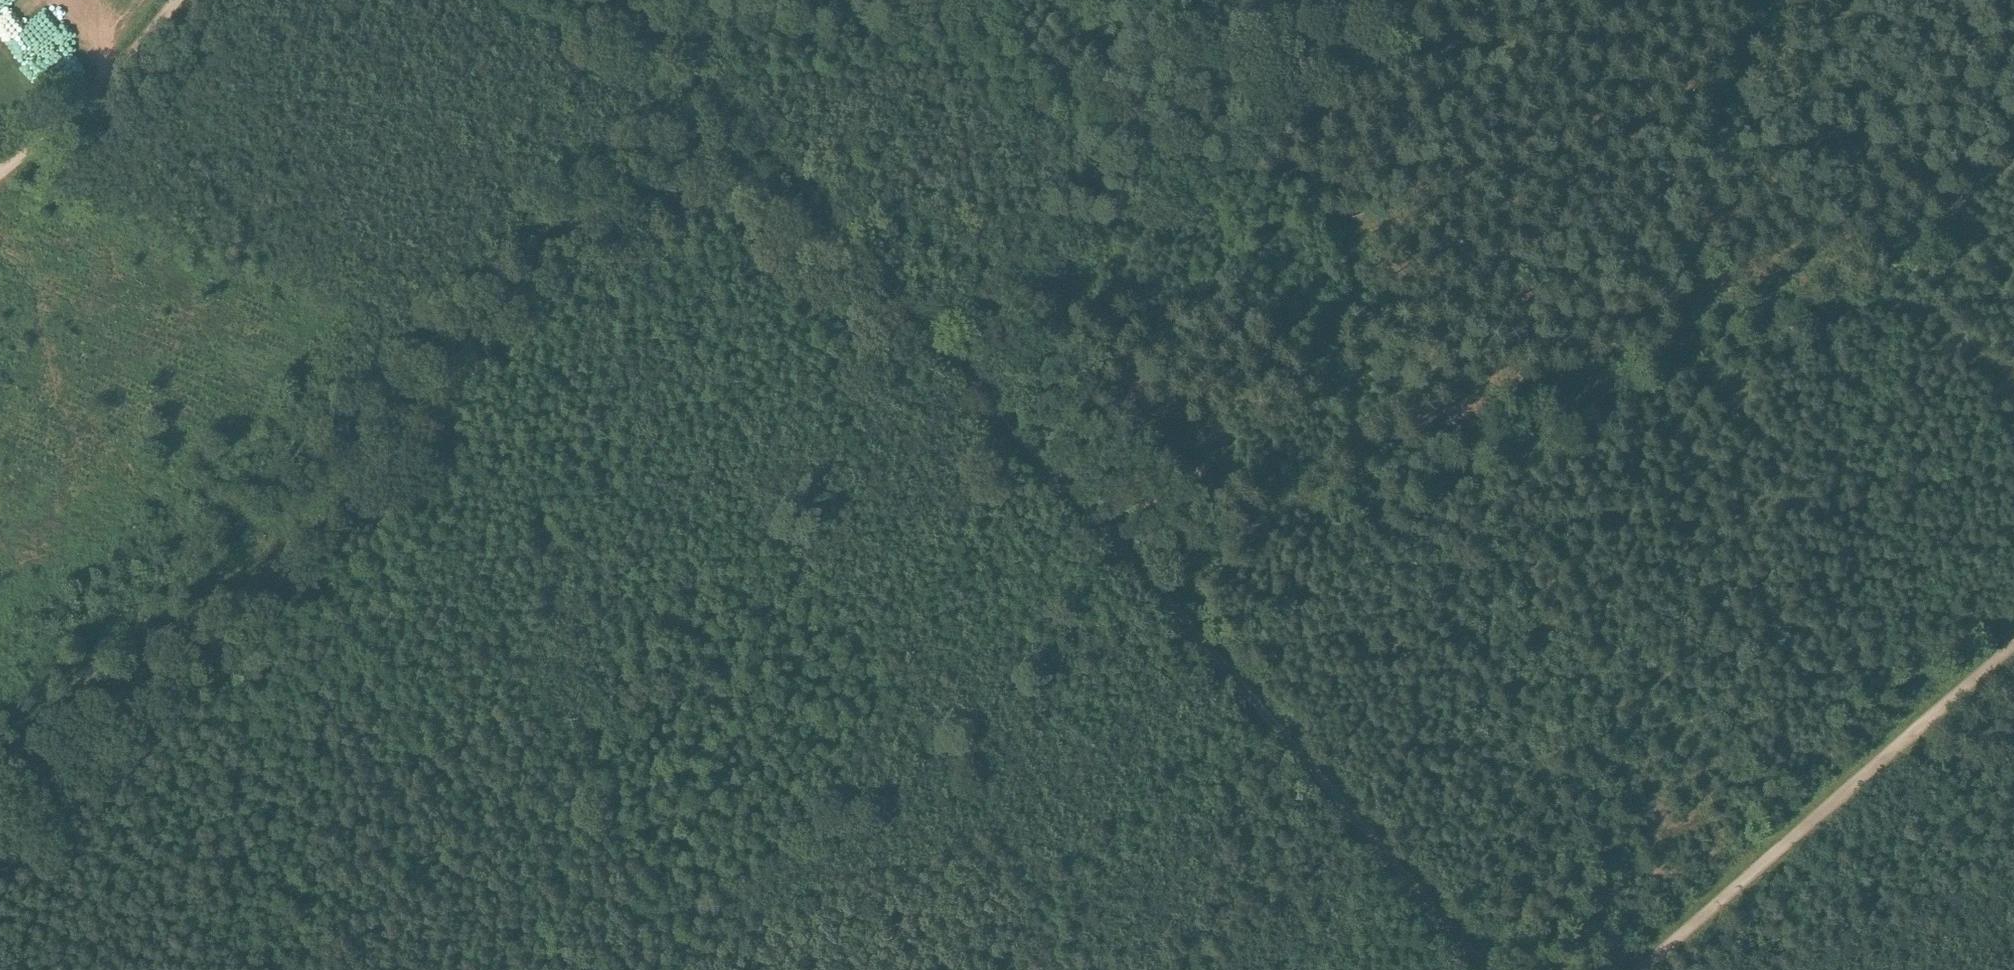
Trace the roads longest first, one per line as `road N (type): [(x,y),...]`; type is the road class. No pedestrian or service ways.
road 1 (track): [(1486,969),(723,104),(666,29),(617,0)]
road 2 (track): [(1639,969),(2013,644)]
road 3 (track): [(0,161),(141,40),(170,0)]

